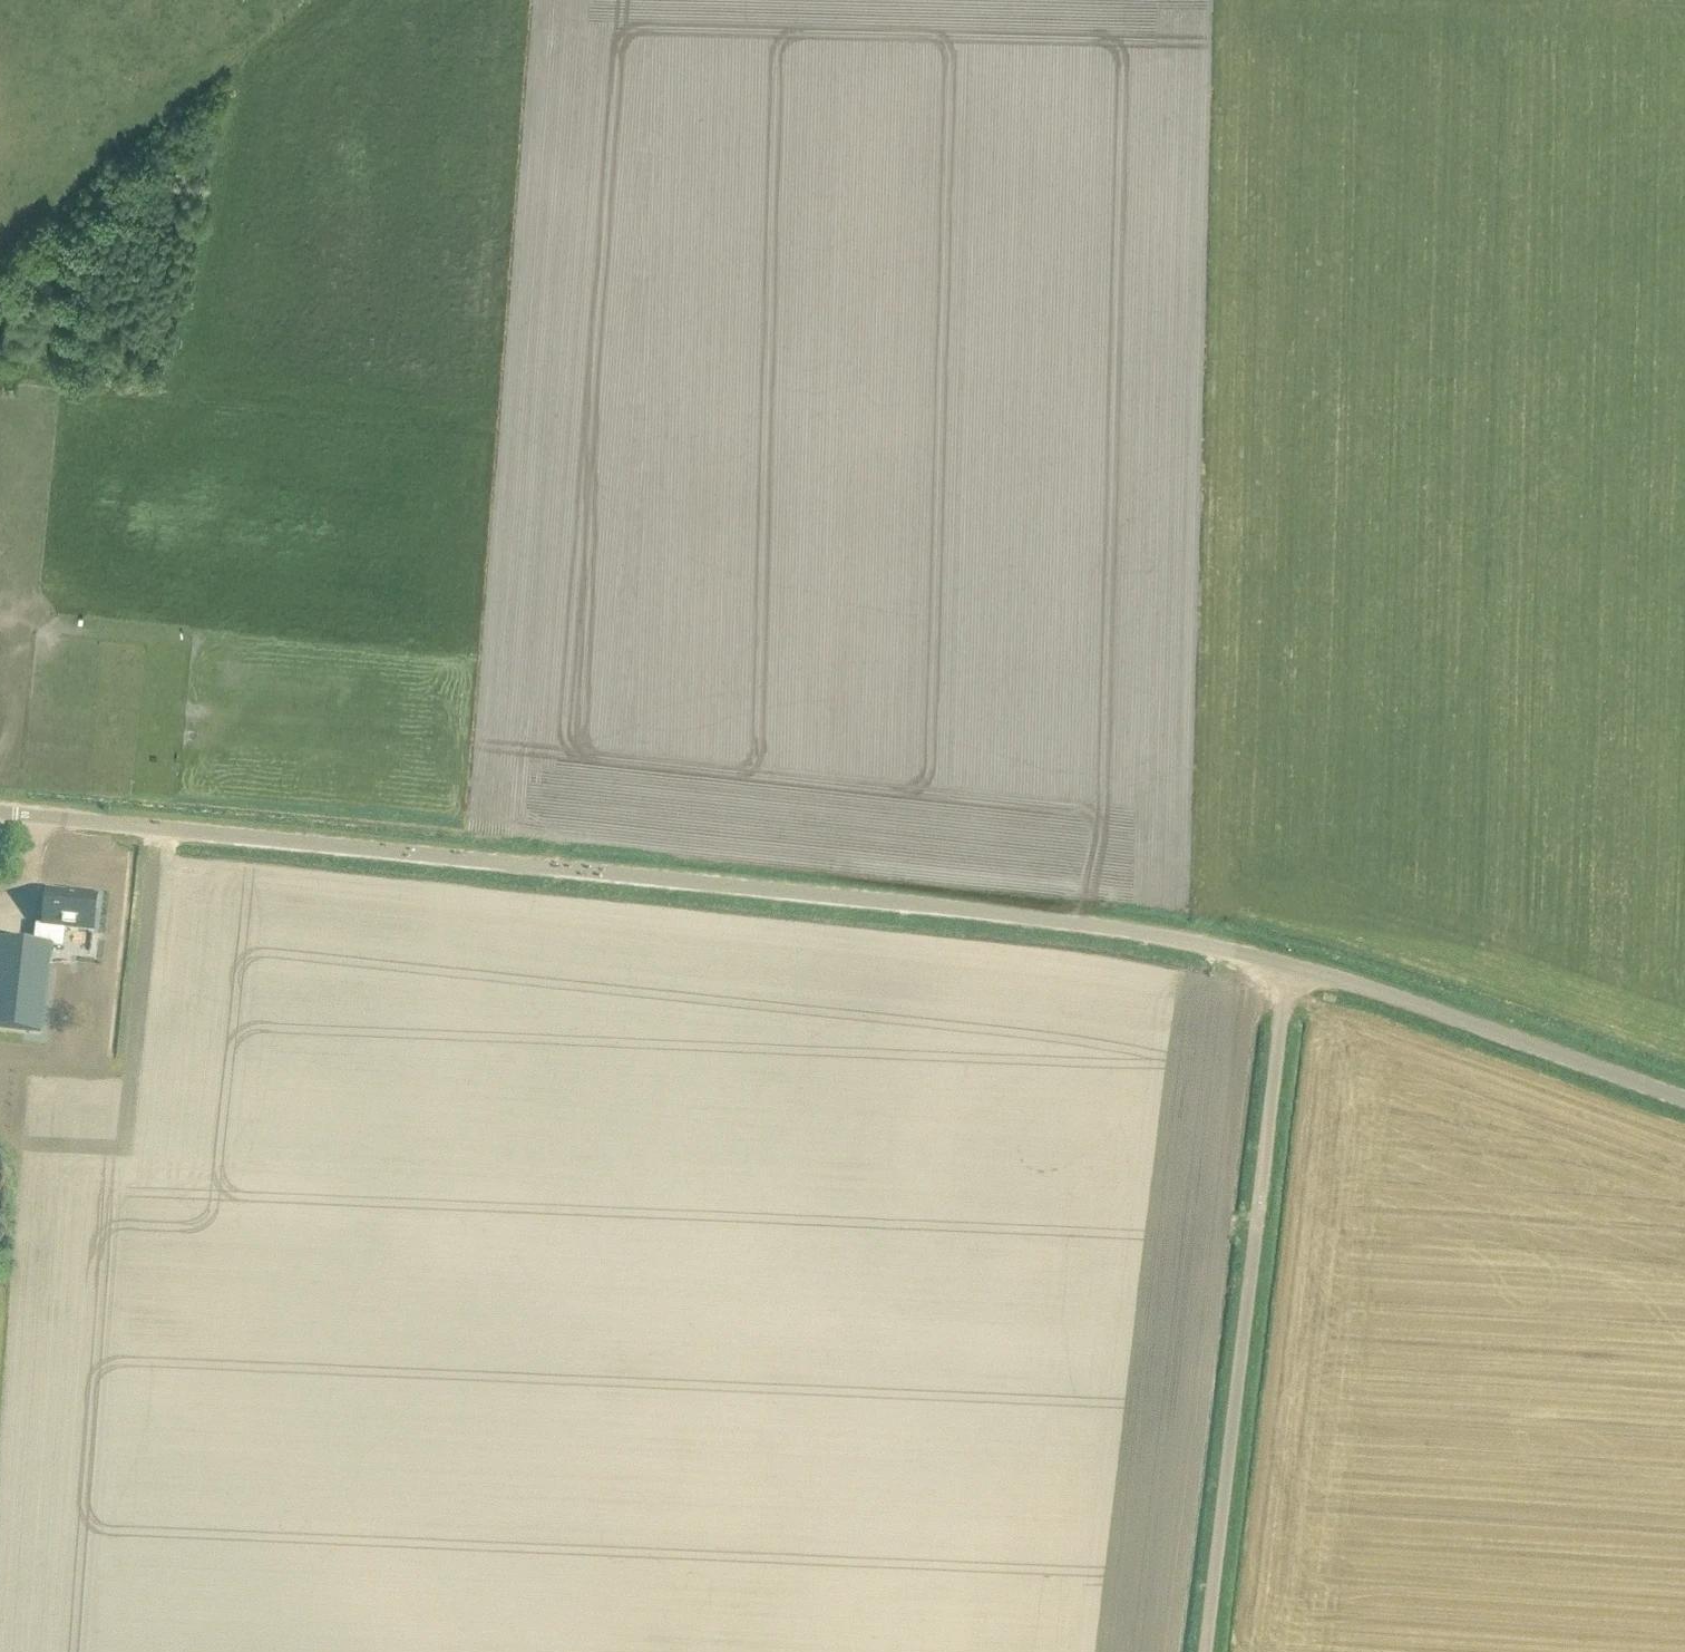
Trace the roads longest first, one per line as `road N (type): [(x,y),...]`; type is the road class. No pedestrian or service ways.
road 1 (unclassified): [(1287,971),(1205,948),(1020,918),(0,814)]
road 2 (unclassified): [(1207,1651),(1287,971)]
road 3 (unclassified): [(1684,1101),(1287,971)]

